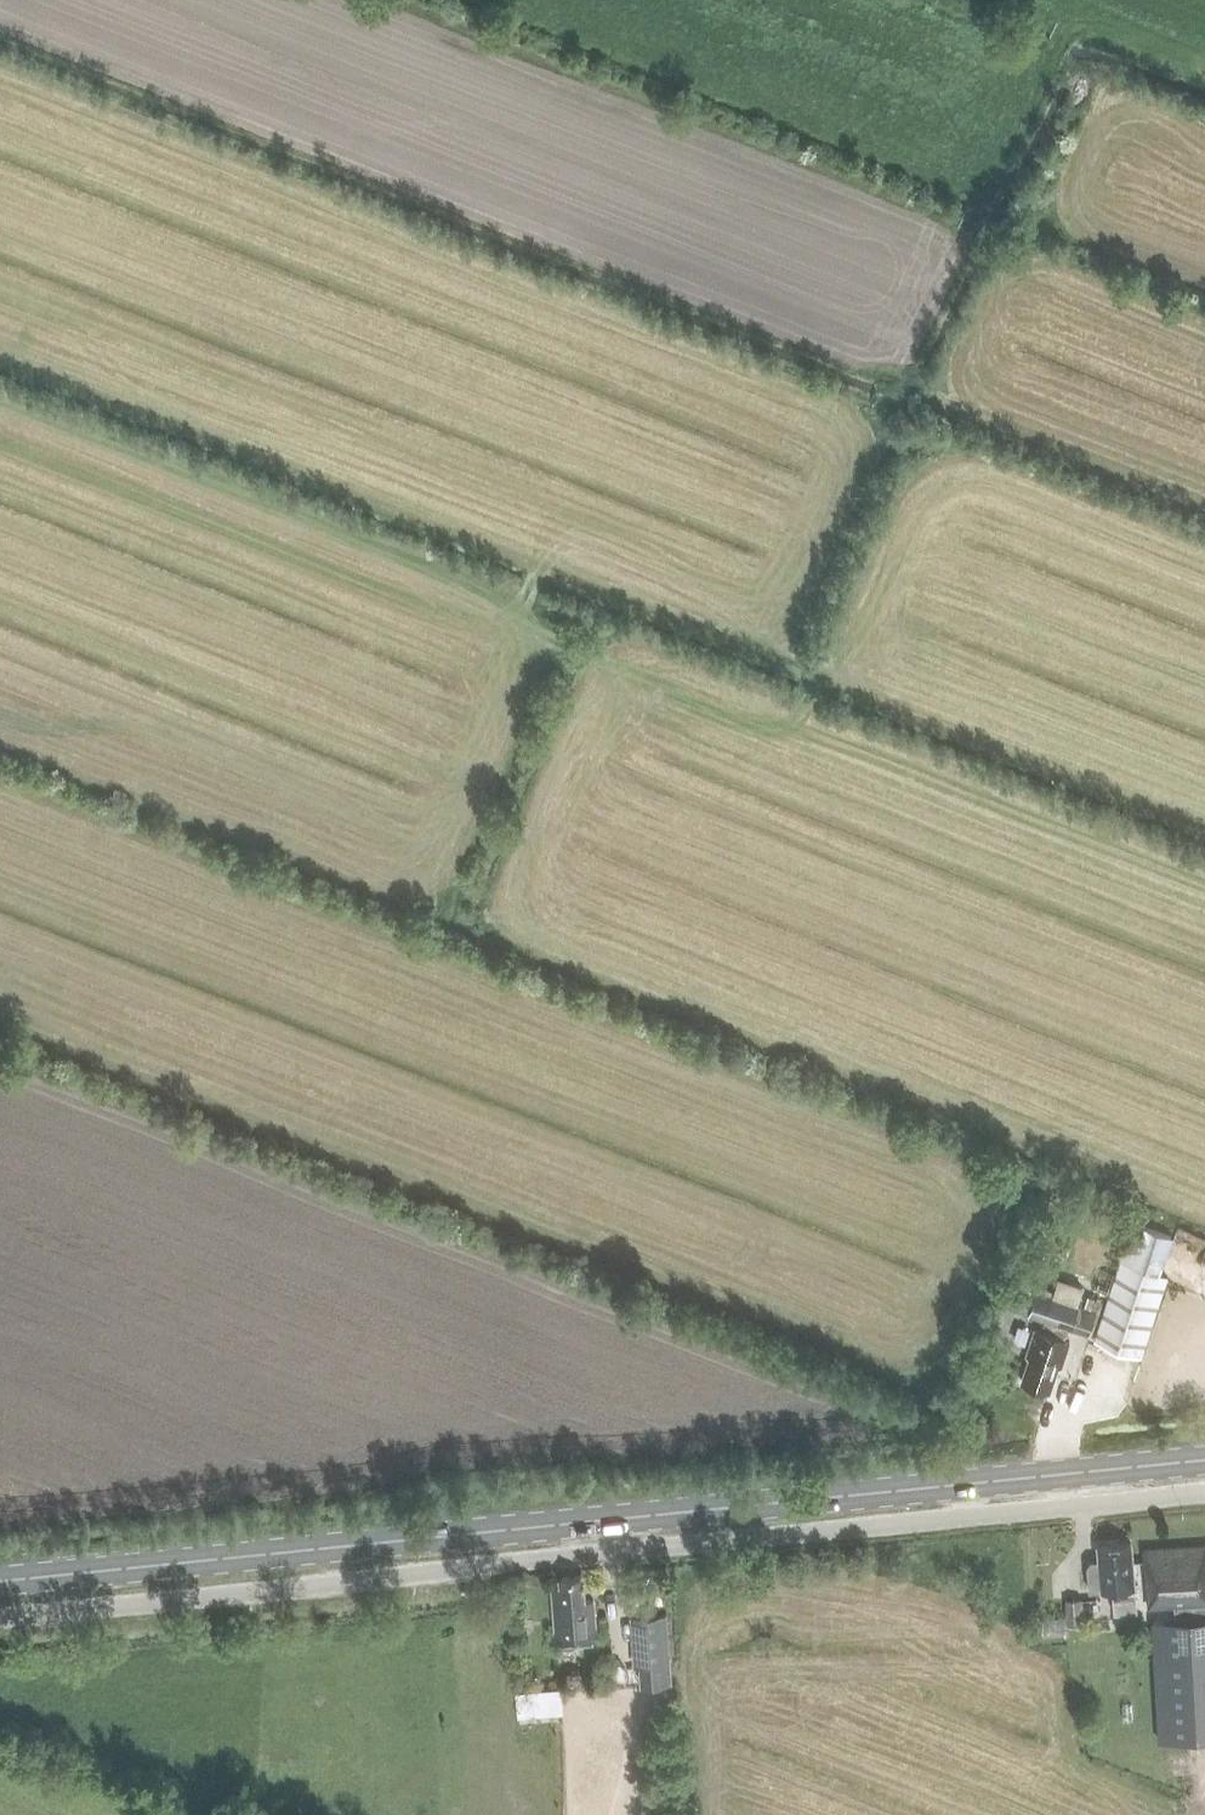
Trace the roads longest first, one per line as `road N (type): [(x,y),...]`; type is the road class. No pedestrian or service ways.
road 1 (primary): [(0,1584),(1204,1464)]
road 2 (unclassified): [(0,1612),(1204,1494)]

